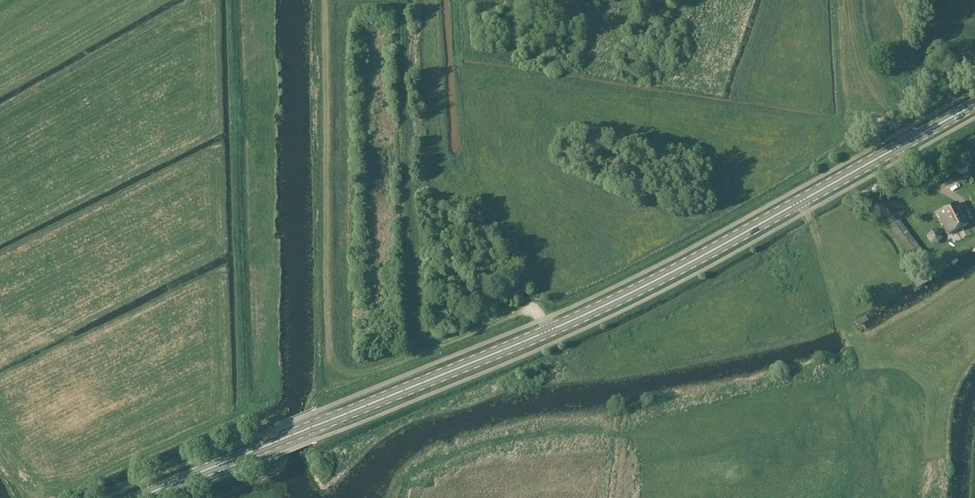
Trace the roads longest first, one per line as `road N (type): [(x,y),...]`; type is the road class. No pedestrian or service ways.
road 1 (primary): [(141,497),(644,287),(974,105)]
road 2 (track): [(543,319),(526,308),(384,369),(348,379),(332,371),(324,0)]
road 3 (track): [(906,143),(855,57),(845,0)]

